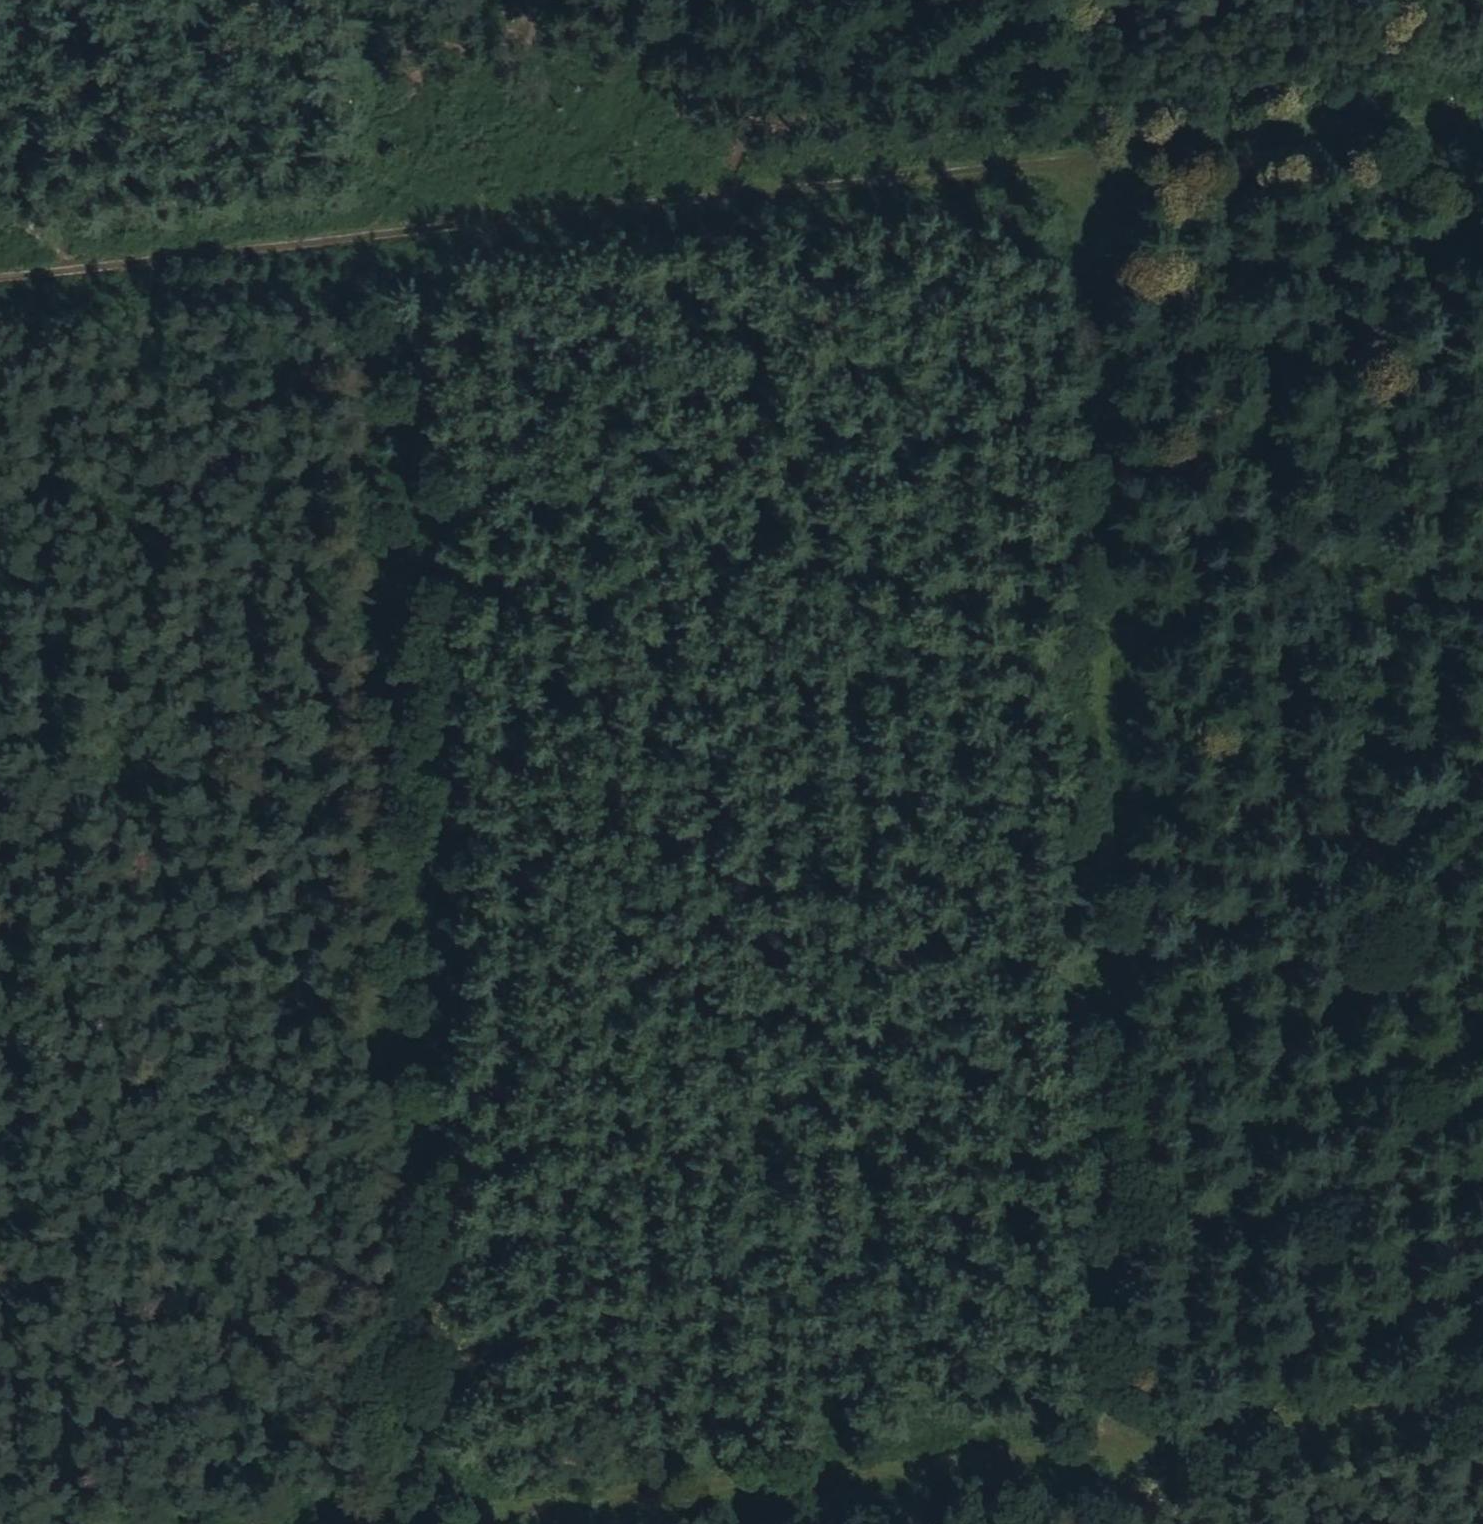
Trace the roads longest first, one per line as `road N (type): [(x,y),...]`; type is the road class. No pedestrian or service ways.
road 1 (track): [(0,280),(1482,122)]
road 2 (track): [(533,1523),(1482,1427)]

